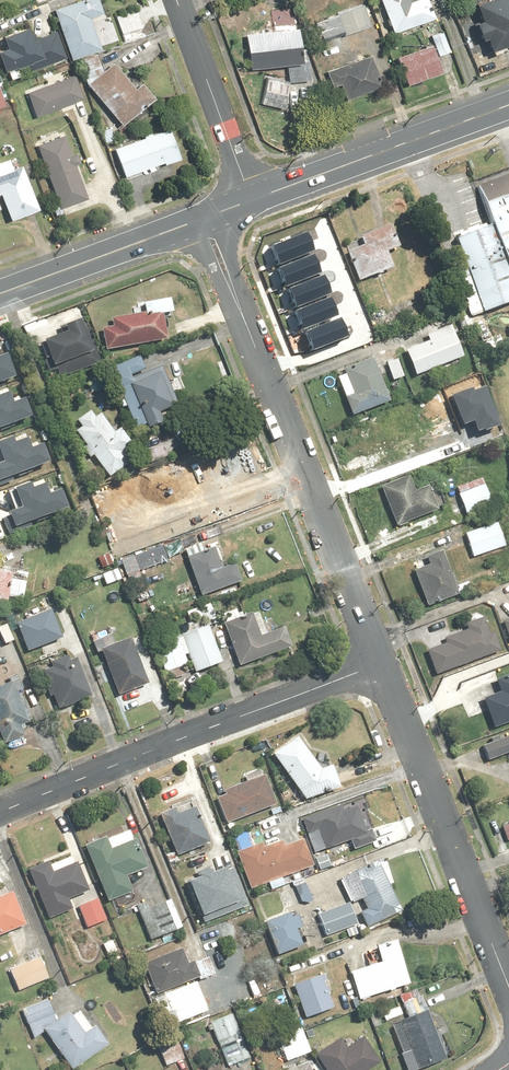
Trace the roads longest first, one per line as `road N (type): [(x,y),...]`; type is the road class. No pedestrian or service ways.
road 1 (residential): [(376,663),(203,215)]
road 2 (residential): [(0,816),(376,663)]
road 3 (residential): [(508,987),(376,663)]
road 4 (secondary): [(250,197),(508,106)]
road 5 (secondary): [(0,291),(203,215)]
road 6 (residential): [(250,197),(177,0)]

